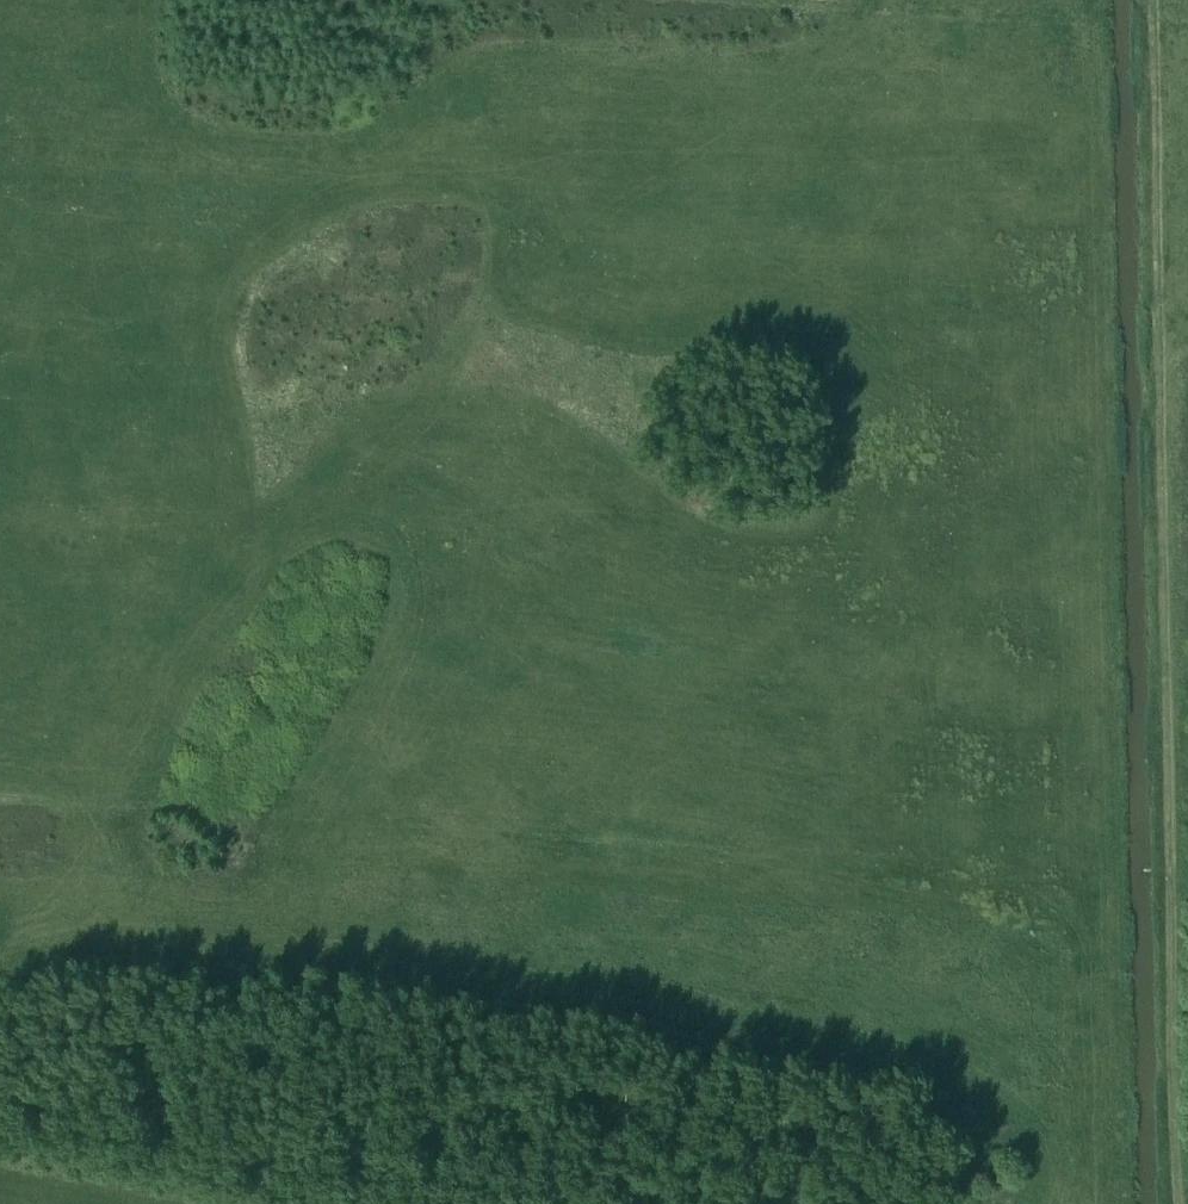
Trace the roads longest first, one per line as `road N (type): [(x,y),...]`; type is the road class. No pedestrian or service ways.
road 1 (track): [(1178,1203),(1152,0)]
road 2 (track): [(761,0),(1085,21)]

